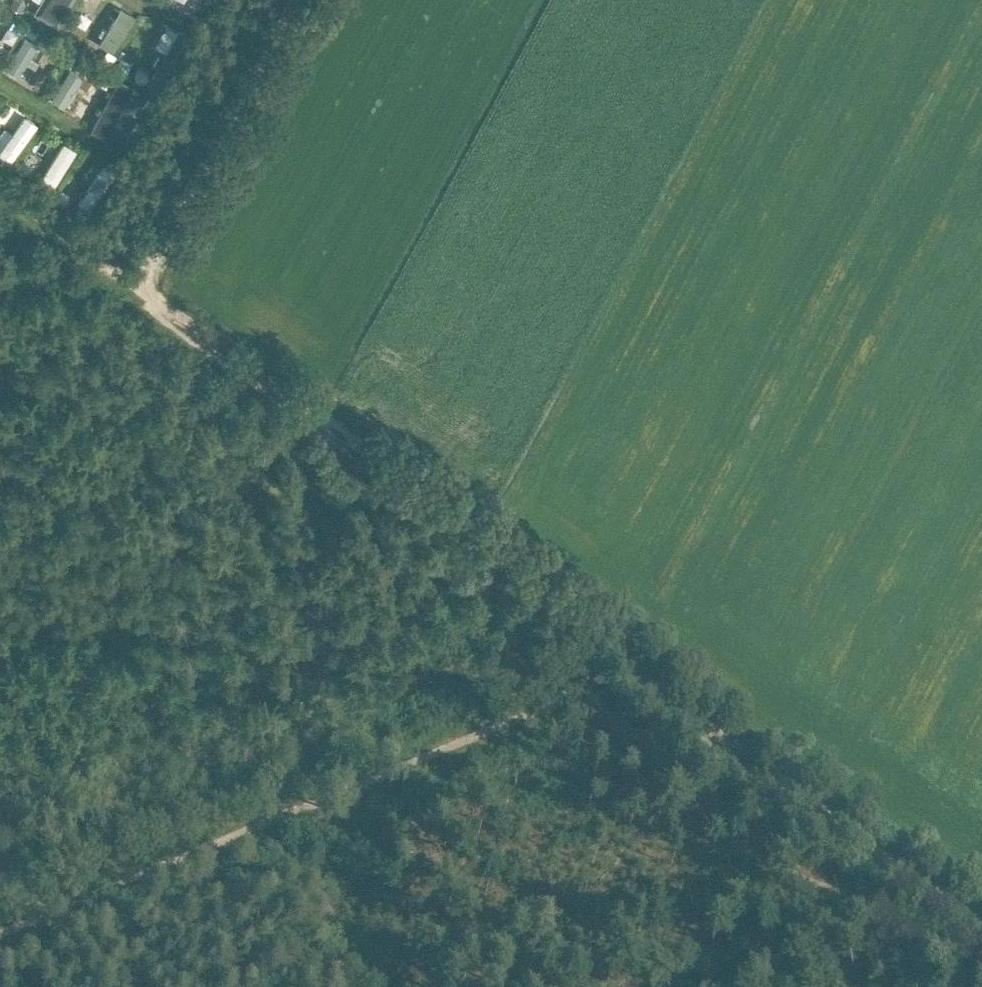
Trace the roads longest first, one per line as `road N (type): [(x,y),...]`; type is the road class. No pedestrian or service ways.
road 1 (track): [(137,286),(530,569),(721,738),(981,928)]
road 2 (unclassified): [(137,286),(298,0)]
road 3 (track): [(712,986),(856,907)]

